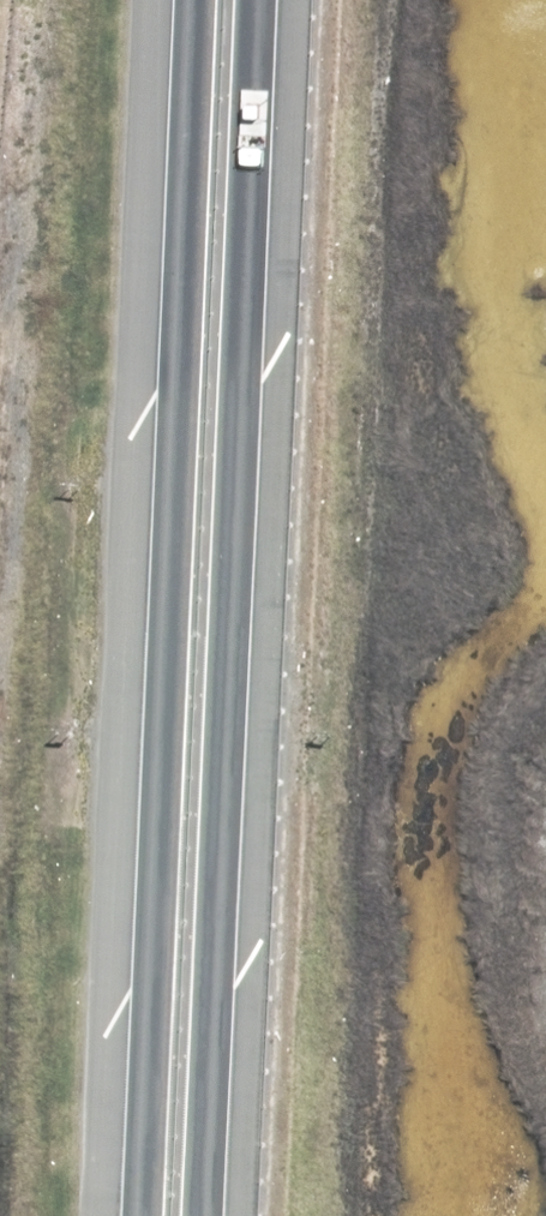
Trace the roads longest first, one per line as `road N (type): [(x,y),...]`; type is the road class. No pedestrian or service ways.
road 1 (trunk): [(120,1215),(173,0)]
road 2 (trunk): [(253,0),(202,1215)]

